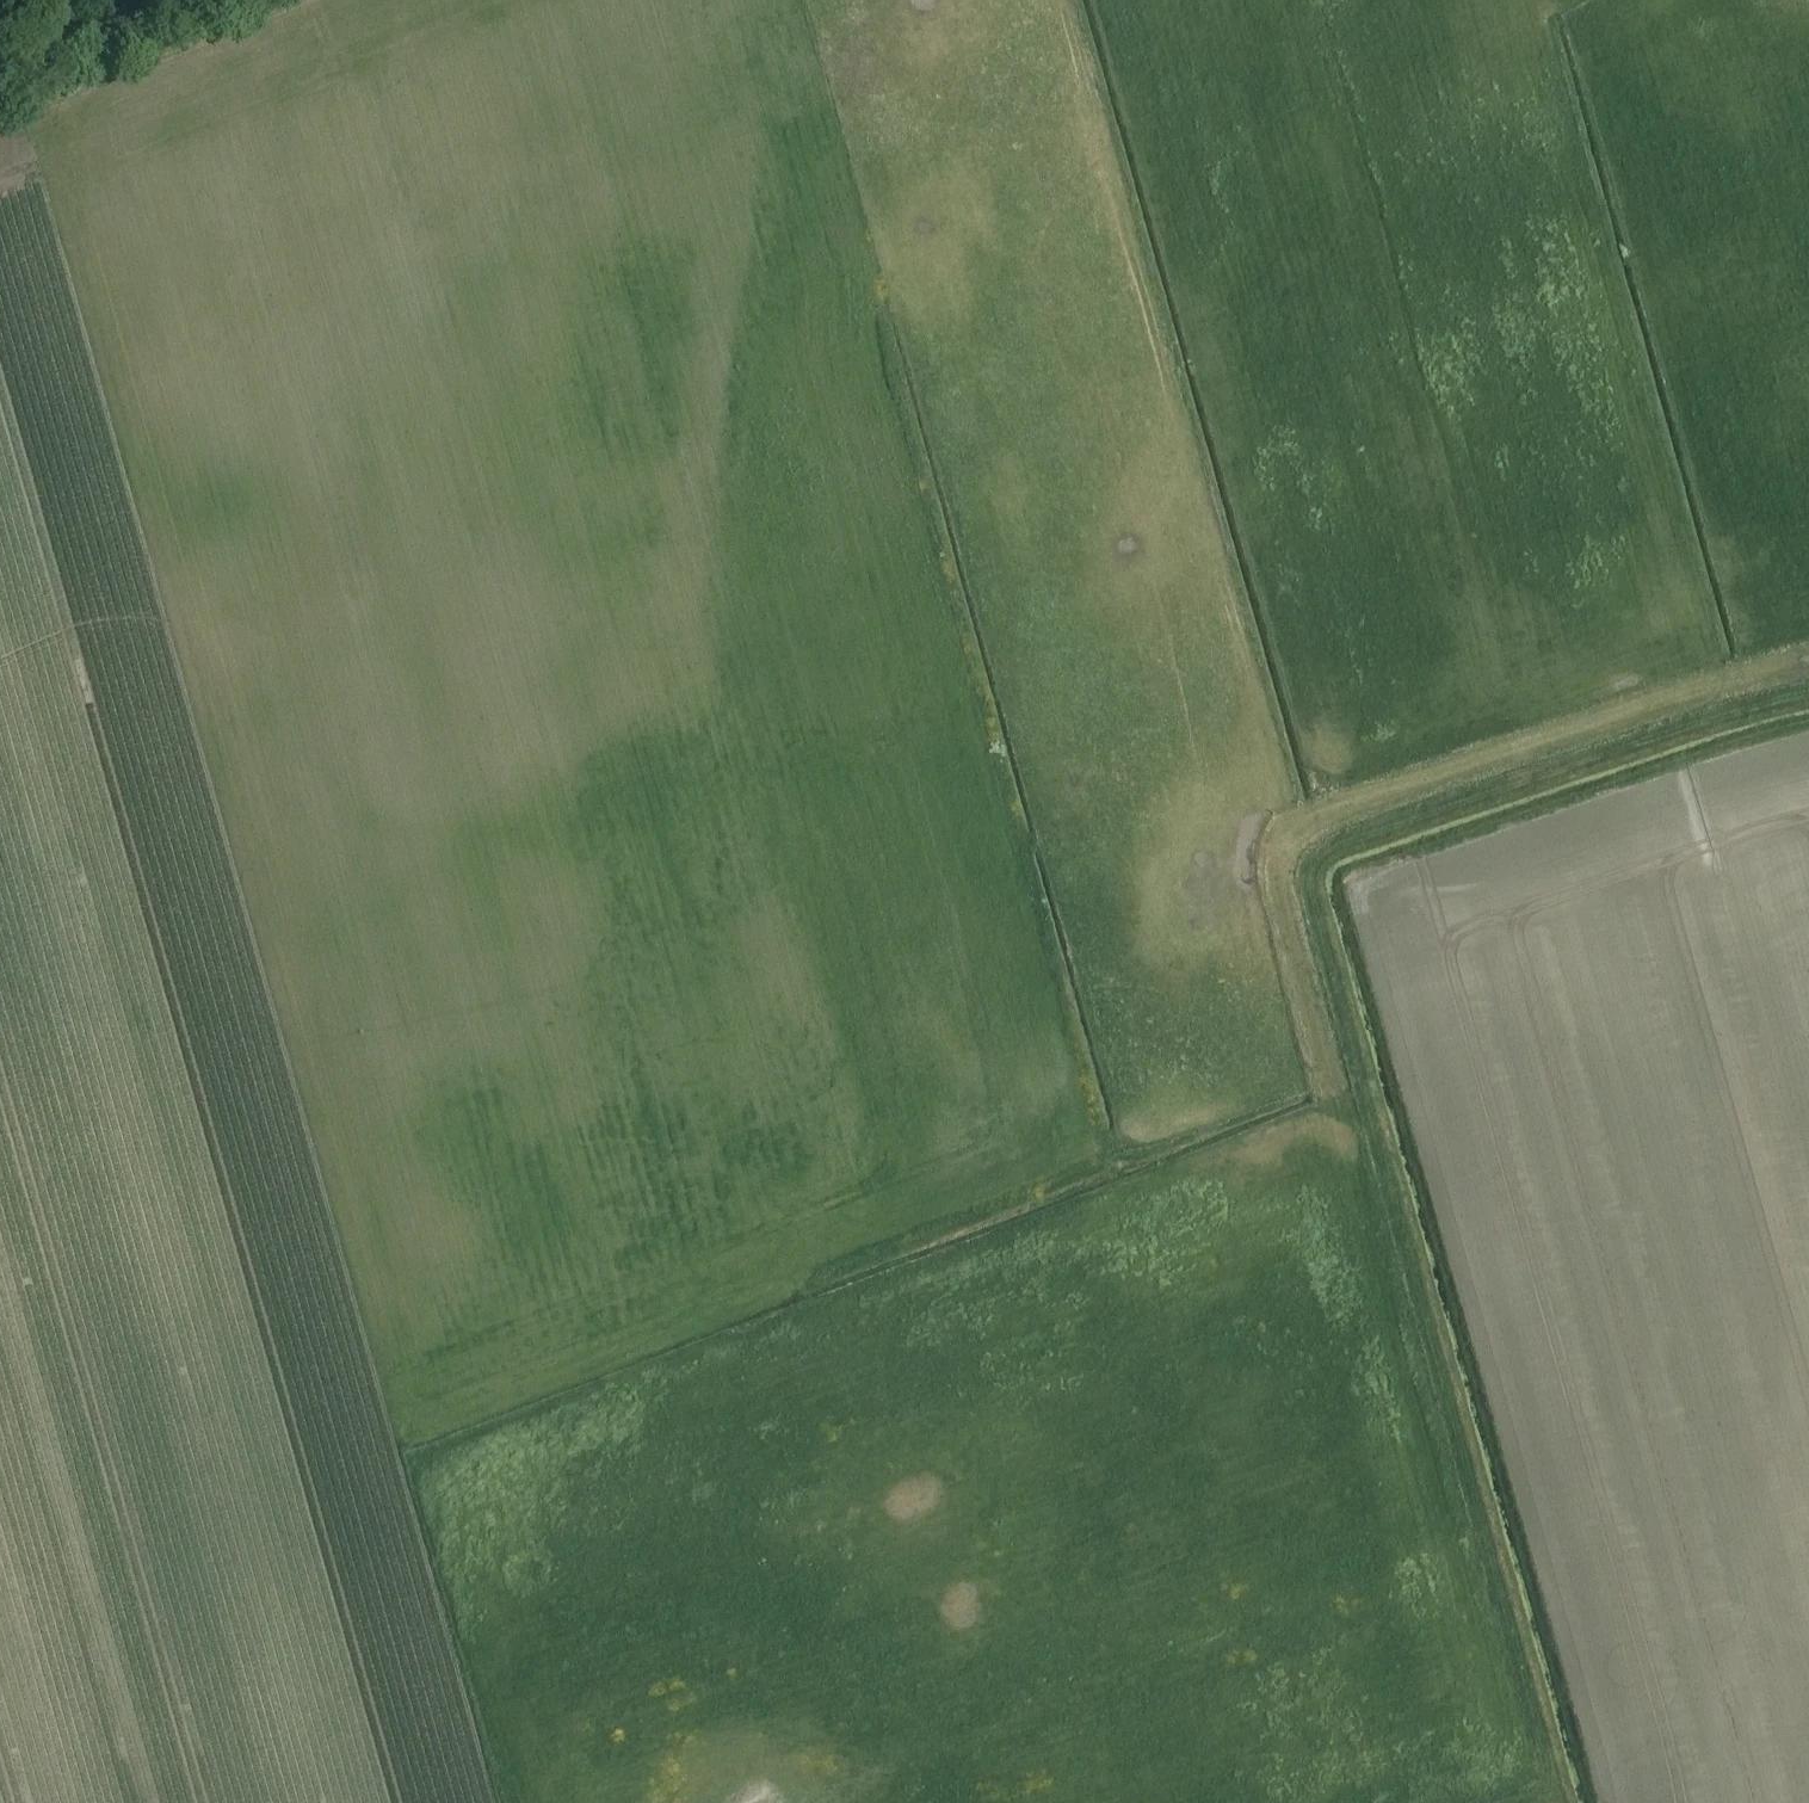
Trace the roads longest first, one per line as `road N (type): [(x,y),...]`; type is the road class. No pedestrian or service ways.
road 1 (track): [(0,74),(178,0)]

